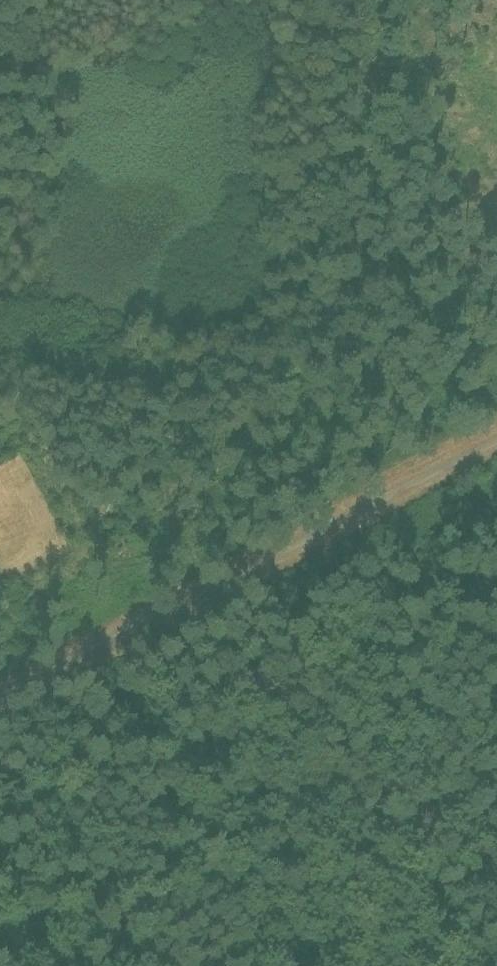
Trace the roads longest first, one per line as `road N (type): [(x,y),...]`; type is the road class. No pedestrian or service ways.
road 1 (track): [(0,716),(496,446)]

